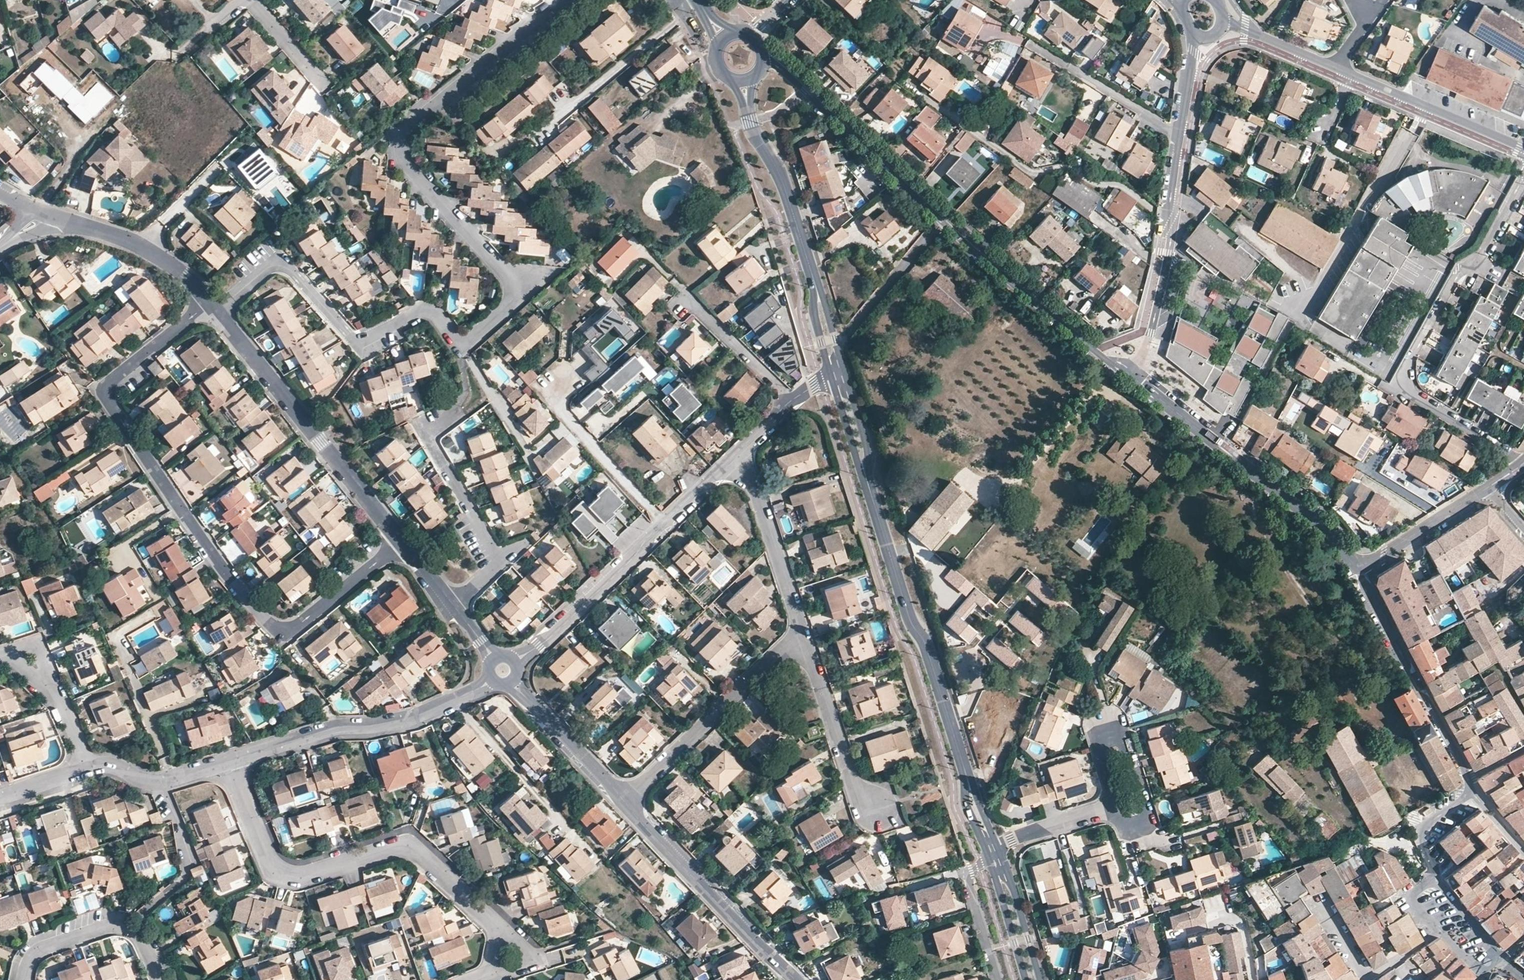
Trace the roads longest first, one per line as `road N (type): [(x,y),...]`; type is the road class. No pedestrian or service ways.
road 1 (residential): [(218,309),(280,265),(352,336),(423,311),(460,338),(473,337),(504,308),(508,281),(401,139),(409,124),(562,0)]
road 2 (residential): [(212,302),(115,377),(108,392),(219,564),(265,620),(292,627),(402,541)]
road 3 (residential): [(1131,377),(969,247),(793,79),(759,71)]
road 4 (residential): [(504,942),(496,925),(405,843),(310,873),(276,867),(229,760)]
road 5 (residential): [(1523,176),(1405,376),(1412,395),(1523,463)]
road 6 (residential): [(1210,37),(1191,71),(1172,241),(1151,332),(1131,377)]
road 7 (residential): [(1523,148),(1223,17)]
road 8 (secondary): [(865,470),(968,774)]
road 9 (residential): [(736,457),(504,671)]
road 10 (residential): [(1131,377),(1329,529),(1354,570)]
road 11 (residential): [(218,309),(402,541)]
road 12 (residential): [(504,671),(418,716),(337,726),(229,760)]
road 13 (residential): [(625,799),(796,979)]
road 14 (residential): [(625,799),(787,646),(804,641)]
road 15 (residential): [(1468,779),(1354,570)]
road 16 (residential): [(736,457),(756,484),(804,641)]
road 17 (secondary): [(748,102),(783,177),(816,281)]
road 18 (residential): [(160,979),(140,935),(118,925),(37,953),(25,979)]
road 19 (residential): [(804,641),(854,784),(876,807)]
road 20 (residential): [(1318,900),(1367,976),(1443,930)]
road 21 (residential): [(60,218),(153,252),(212,302)]
road 22 (residential): [(504,671),(625,799)]
road 23 (residential): [(1117,806),(1125,828),(1148,825),(1123,729),(1096,737)]
road 24 (residential): [(436,418),(430,438),(499,561)]
road 25 (residential): [(1490,487),(1354,570)]
road 26 (residential): [(687,298),(794,401)]
road 27 (residential): [(229,760),(165,781),(119,765),(87,767)]
road 28 (residential): [(581,99),(685,15)]
road 29 (residential): [(992,847),(1117,806)]

